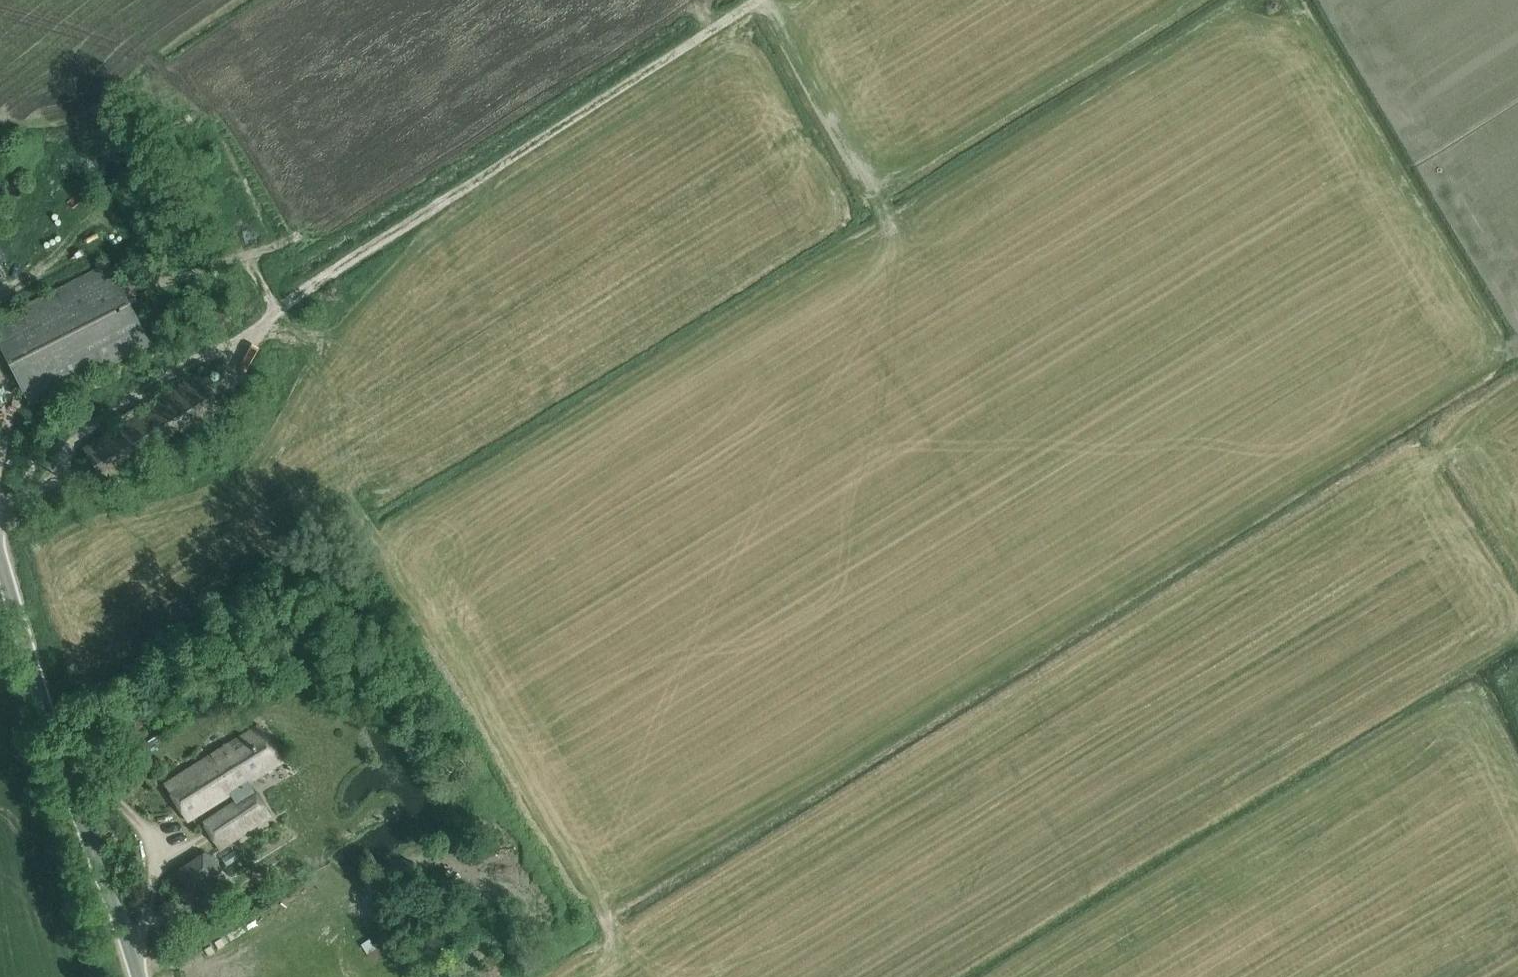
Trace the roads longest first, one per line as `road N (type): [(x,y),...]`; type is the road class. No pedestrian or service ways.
road 1 (unclassified): [(127,976),(0,560)]

